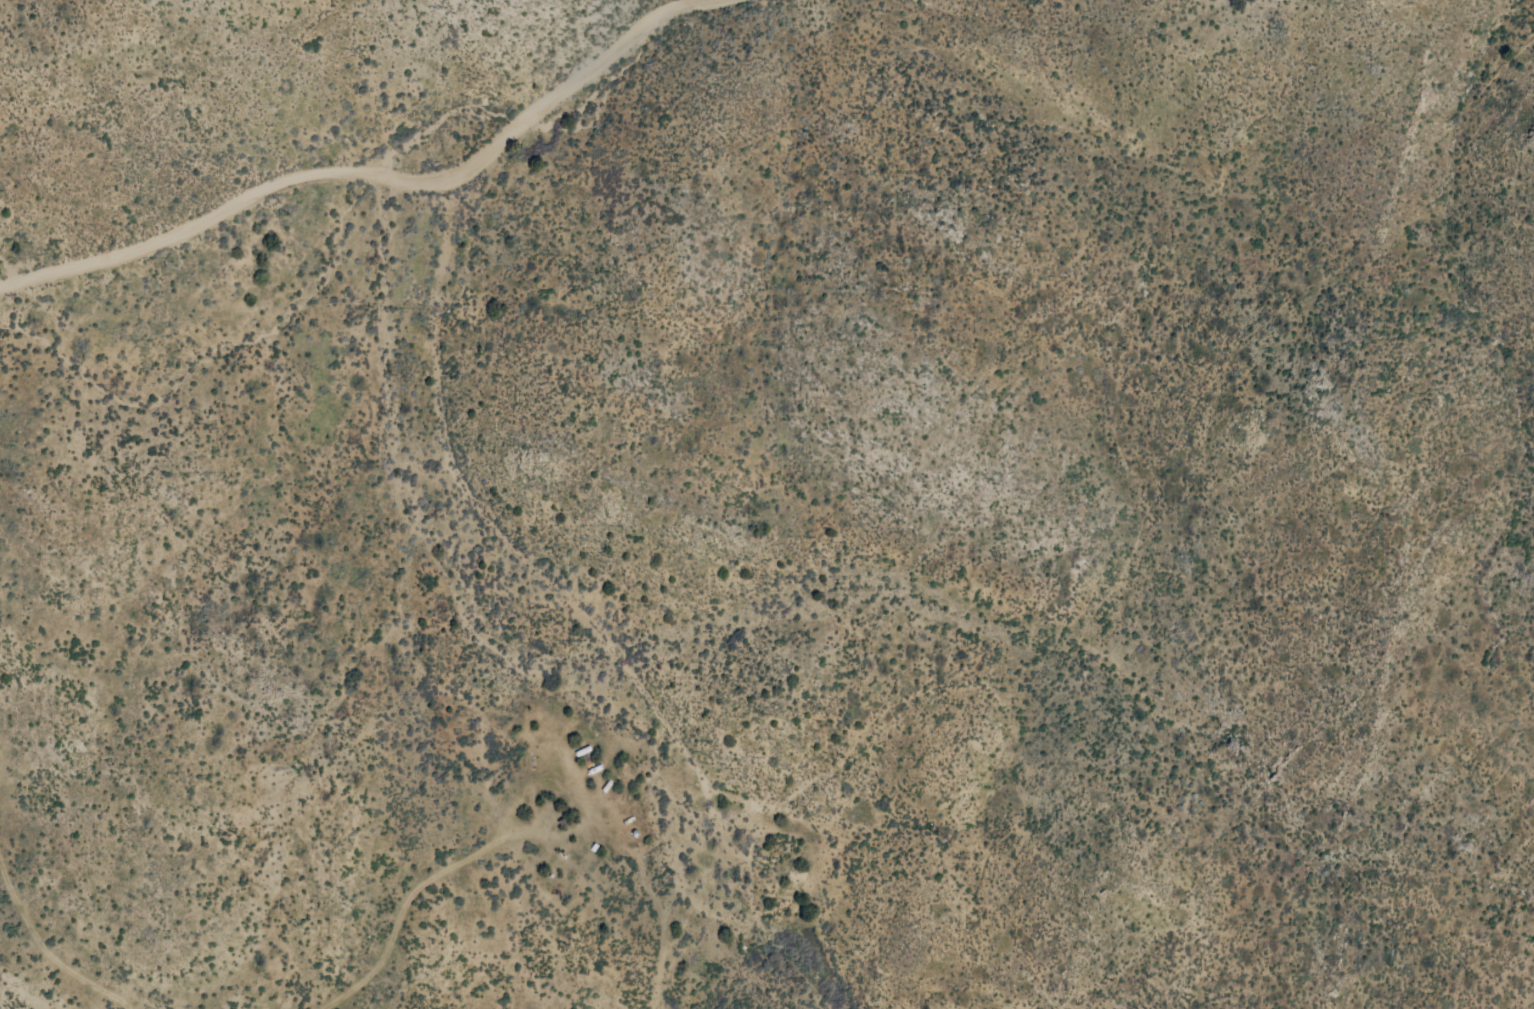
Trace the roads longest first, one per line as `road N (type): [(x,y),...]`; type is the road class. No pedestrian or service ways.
road 1 (track): [(0,294),(285,183),(461,183),(664,14),(713,0)]

